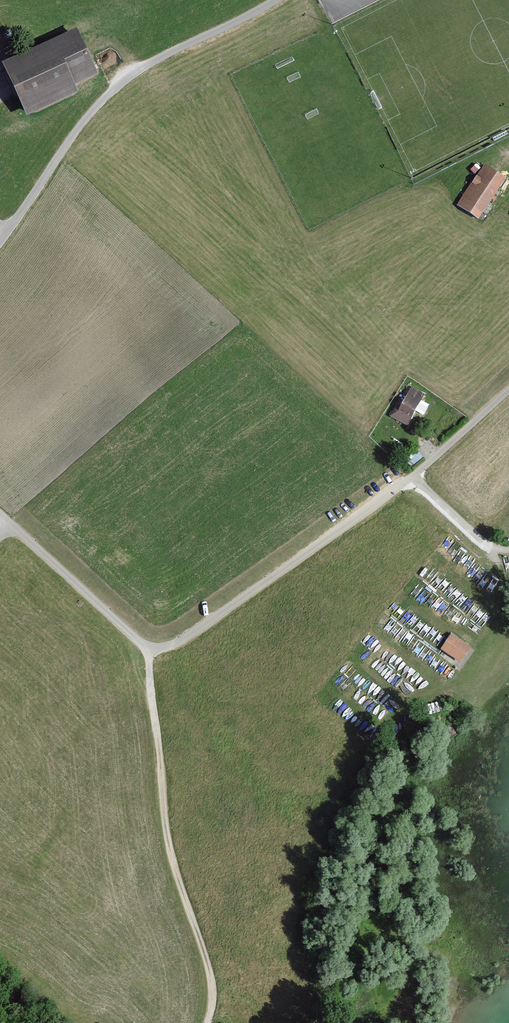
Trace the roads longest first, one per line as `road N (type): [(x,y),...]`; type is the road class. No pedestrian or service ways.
road 1 (residential): [(149,650),(178,643),(413,478),(508,391)]
road 2 (unclassified): [(277,0),(127,79),(84,120),(4,234)]
road 3 (track): [(497,550),(506,601),(499,628),(445,695),(404,703),(372,744)]
road 4 (residential): [(149,650),(11,525)]

